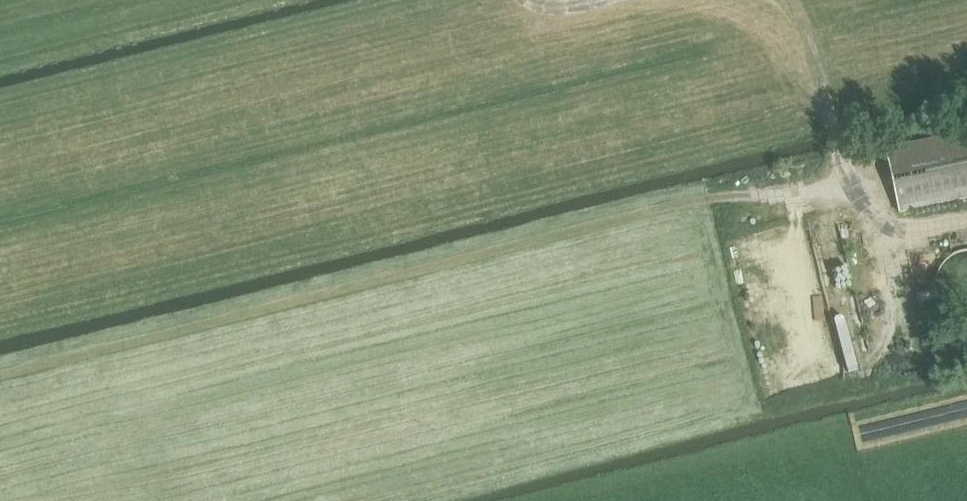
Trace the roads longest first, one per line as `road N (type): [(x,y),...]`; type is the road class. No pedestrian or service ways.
road 1 (track): [(0,380),(732,198),(810,197),(892,231),(966,217)]

